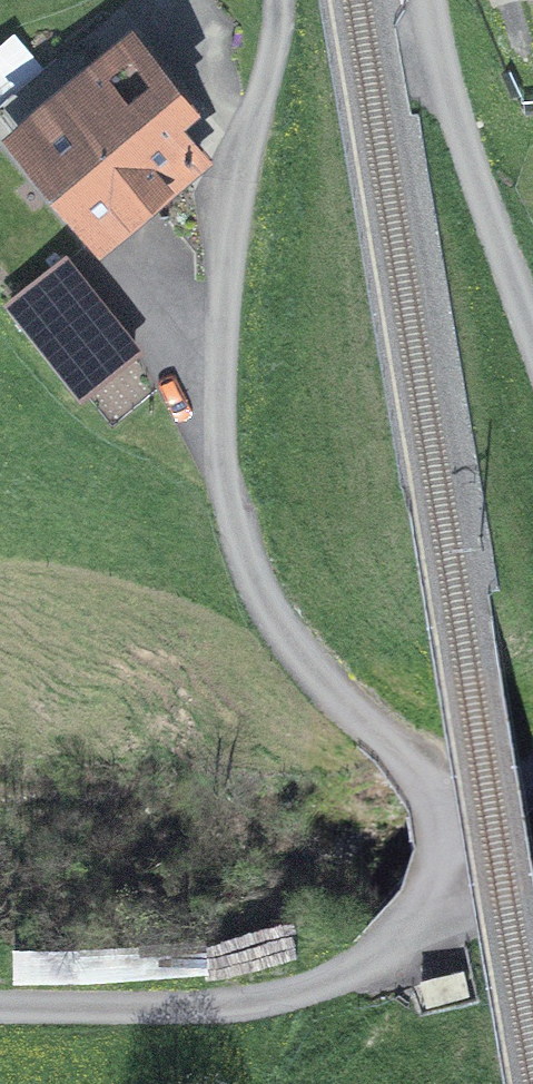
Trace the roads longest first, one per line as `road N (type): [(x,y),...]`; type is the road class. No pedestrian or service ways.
road 1 (track): [(532,894),(471,860),(279,644),(246,573),(229,496),(222,393),(284,0)]
road 2 (track): [(0,1008),(279,1013),(386,975),(471,860),(532,794)]
road 3 (track): [(532,274),(458,67),(448,0)]

